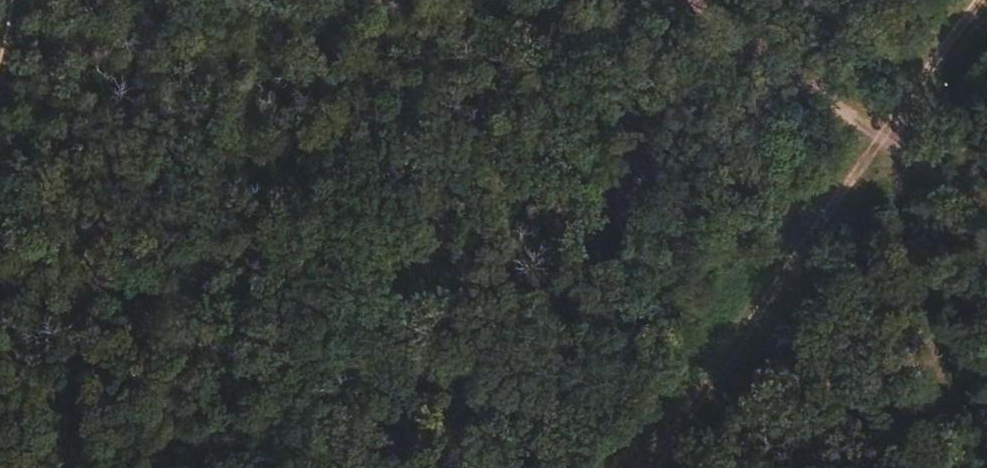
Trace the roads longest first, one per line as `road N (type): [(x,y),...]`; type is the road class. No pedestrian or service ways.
road 1 (track): [(886,135),(652,467)]
road 2 (track): [(982,0),(886,135)]

